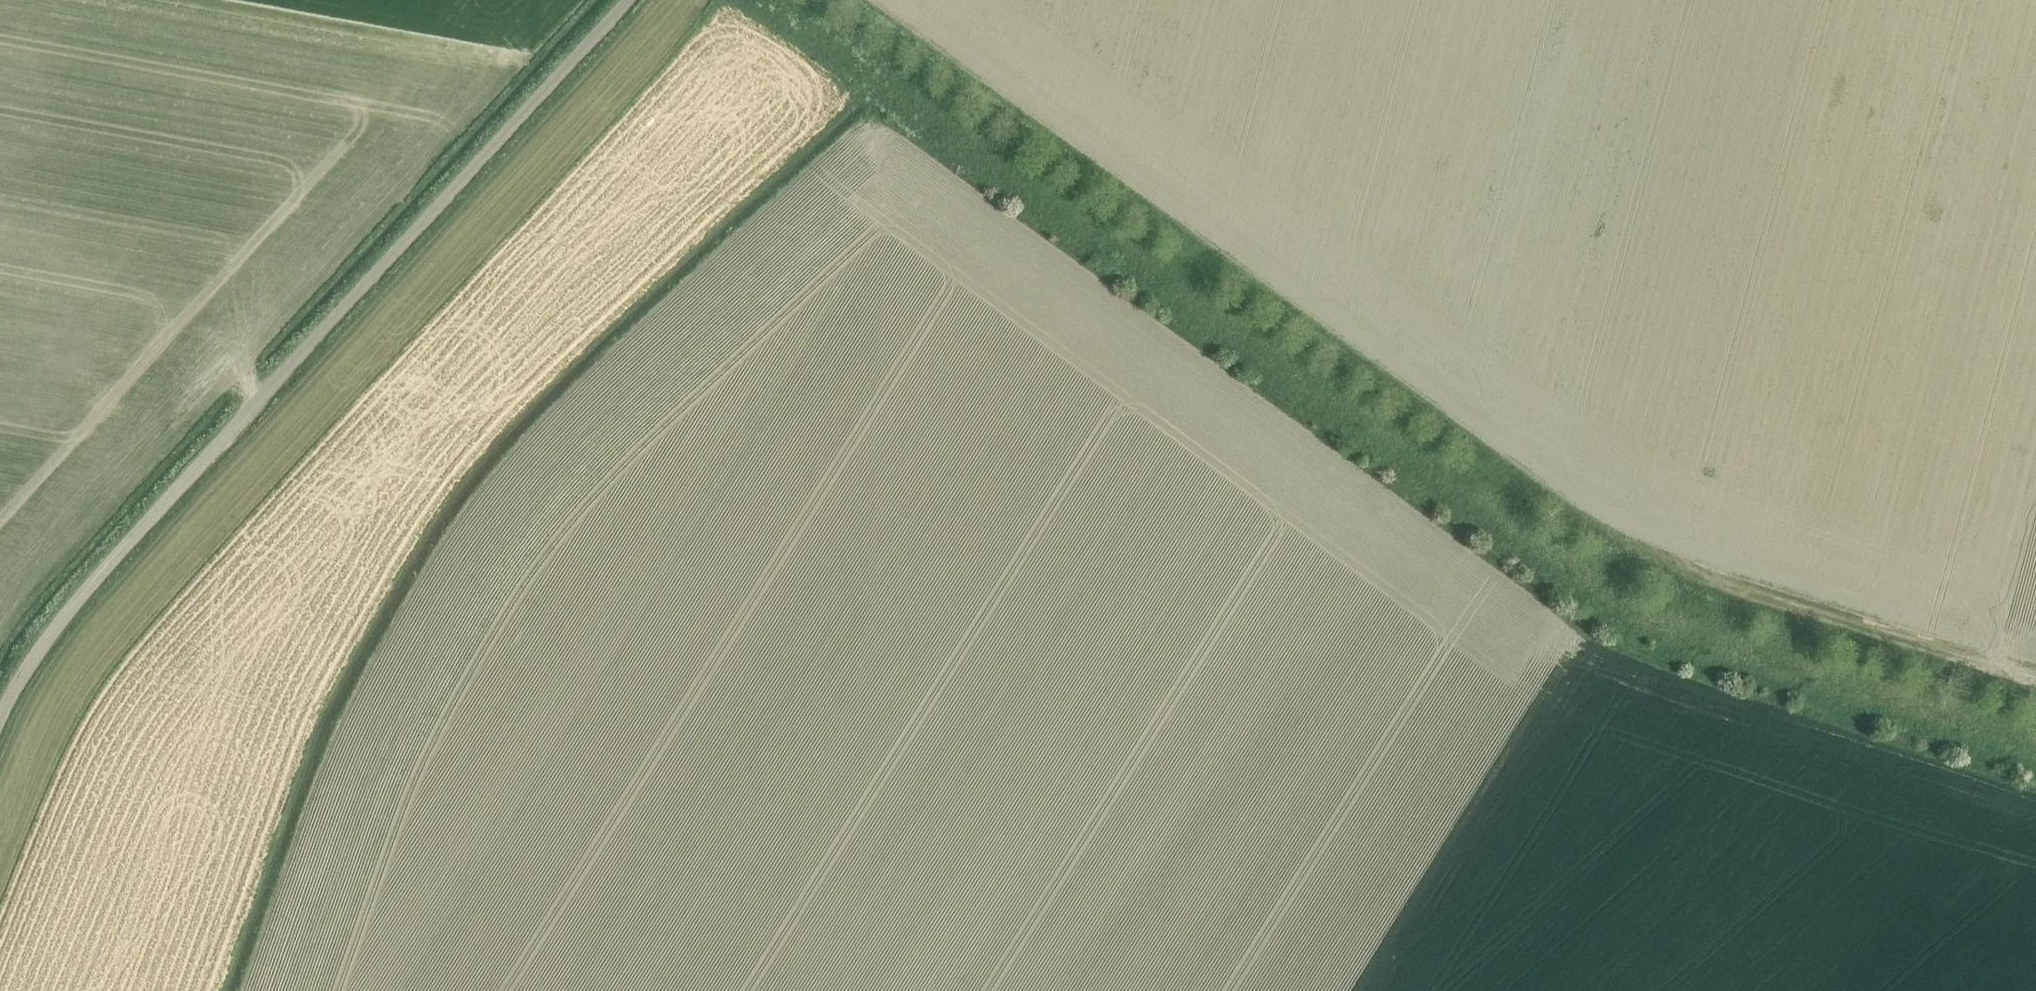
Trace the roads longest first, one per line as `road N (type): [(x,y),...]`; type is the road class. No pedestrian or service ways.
road 1 (track): [(0,713),(42,641),(627,0)]

